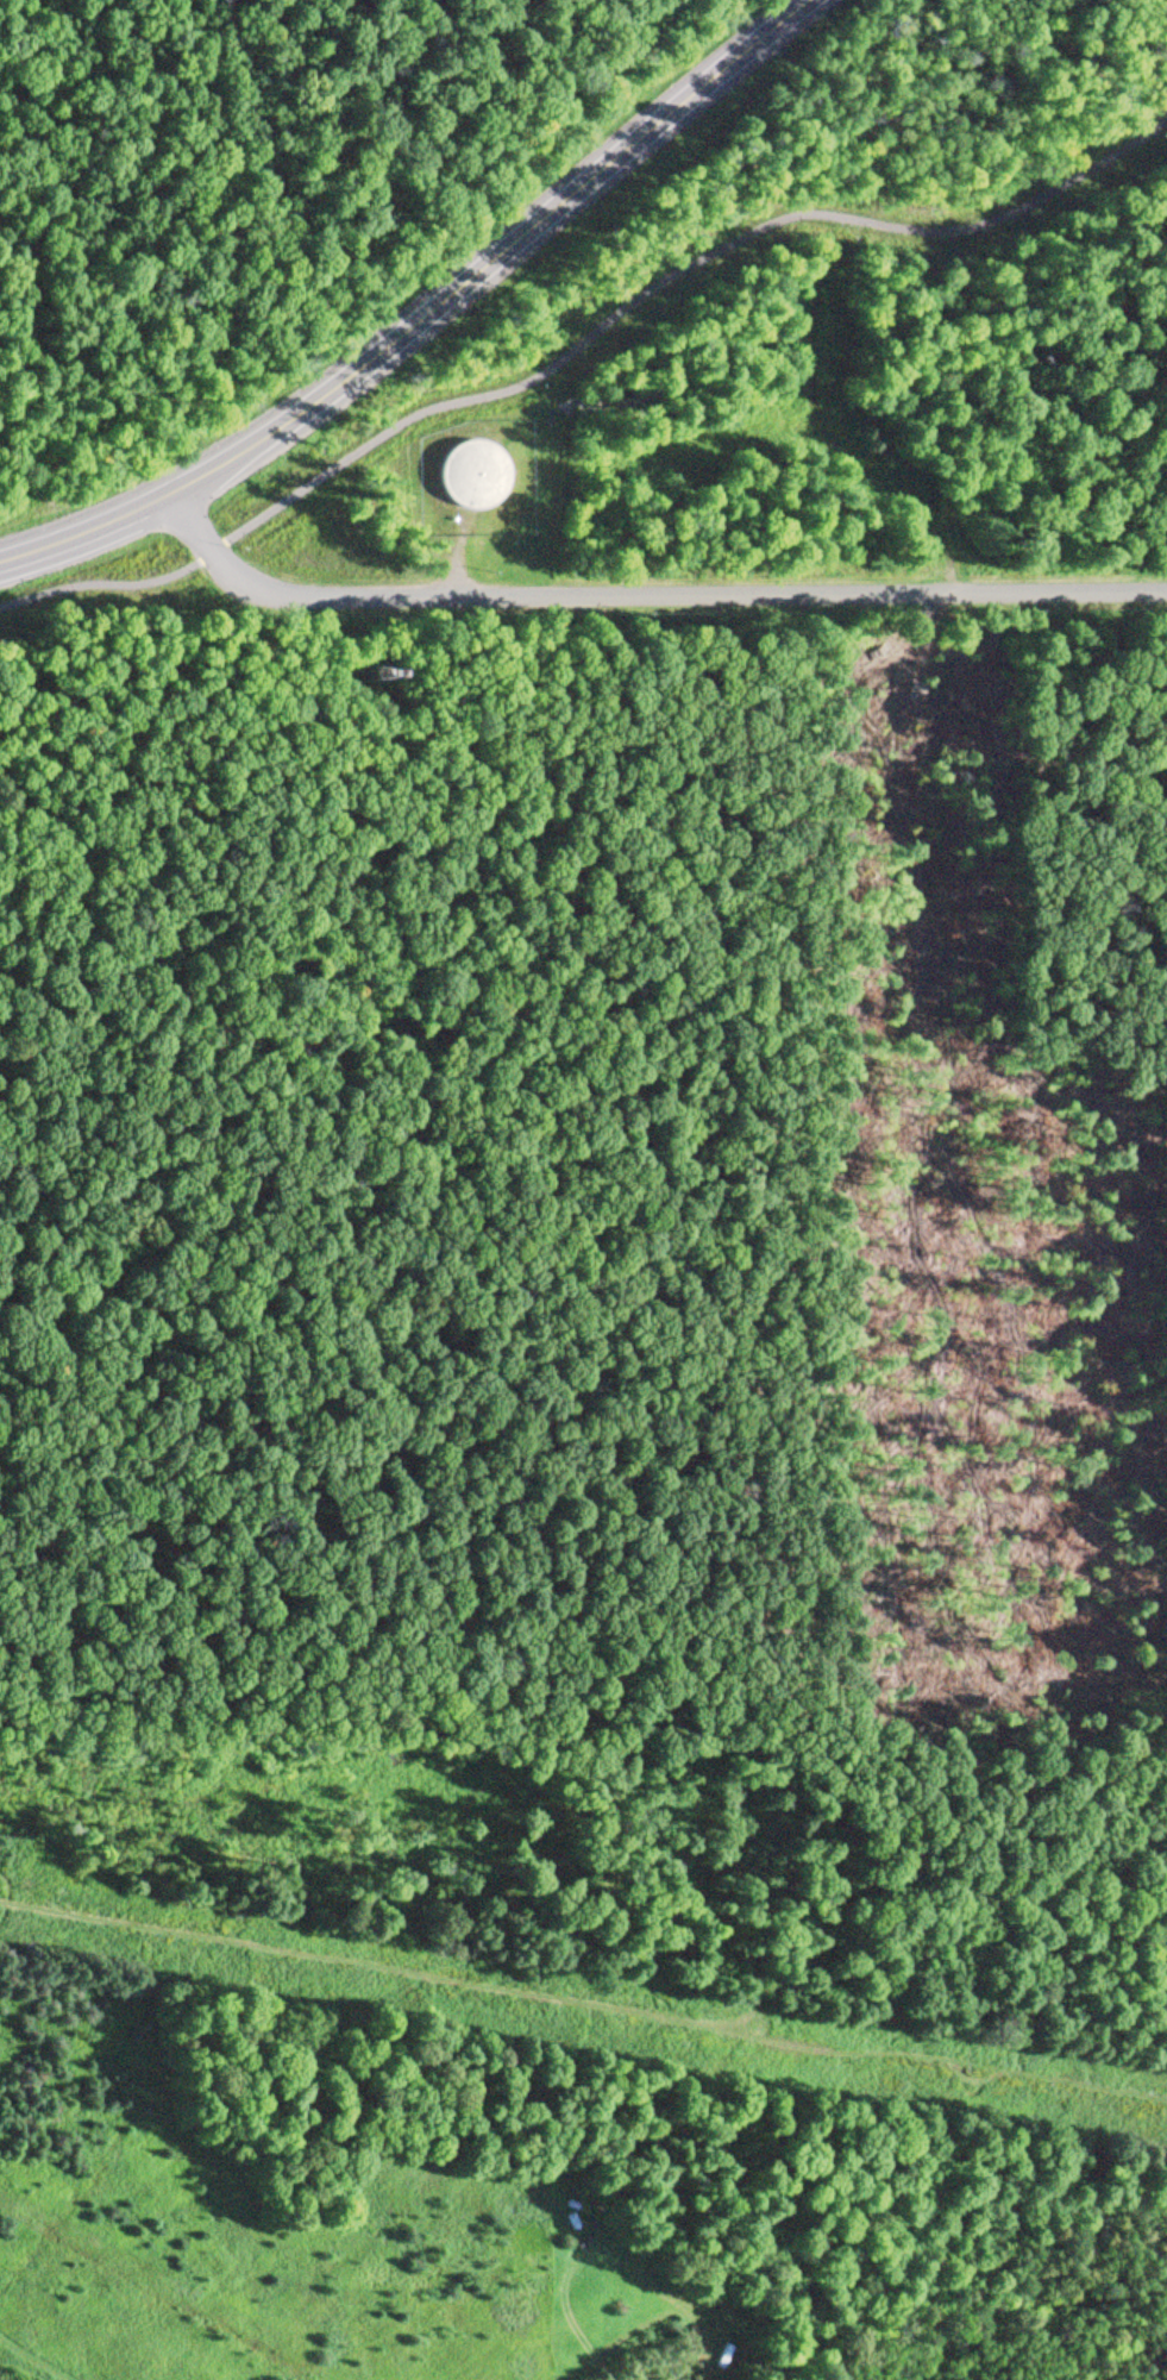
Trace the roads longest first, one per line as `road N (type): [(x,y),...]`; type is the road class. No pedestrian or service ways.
road 1 (residential): [(1166,594),(252,602),(220,578),(167,496)]
road 2 (primary): [(805,0),(268,438),(167,496),(0,559)]

